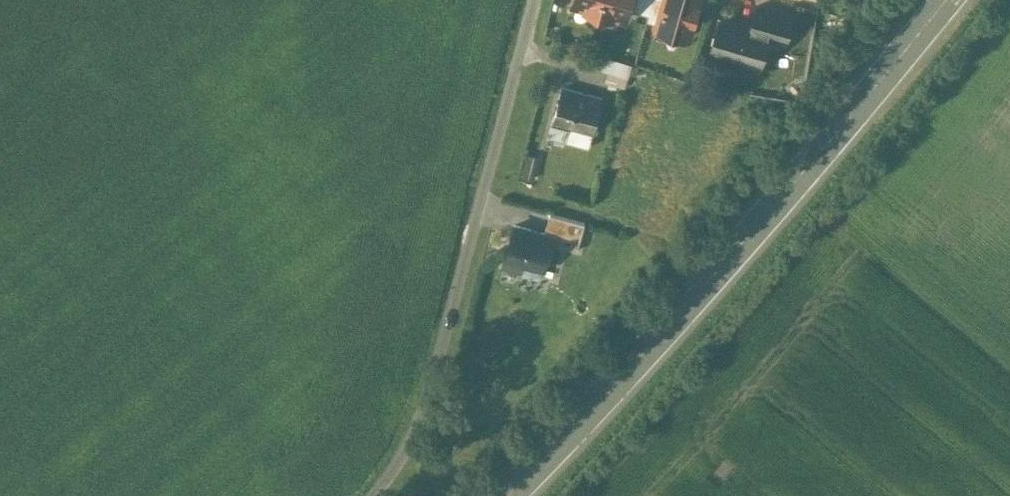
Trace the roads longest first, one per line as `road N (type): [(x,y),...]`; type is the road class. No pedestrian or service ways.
road 1 (secondary): [(509,495),(713,277),(947,0)]
road 2 (residential): [(535,0),(427,399),(388,476)]

